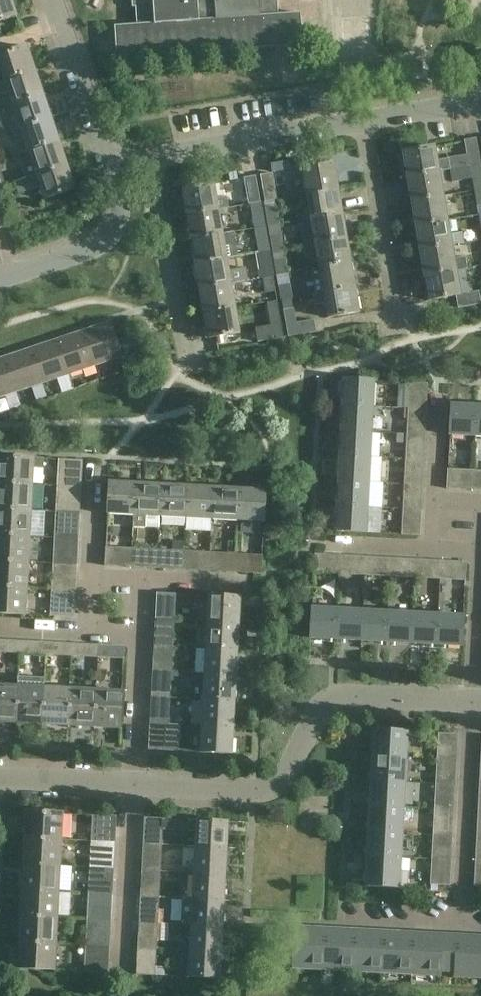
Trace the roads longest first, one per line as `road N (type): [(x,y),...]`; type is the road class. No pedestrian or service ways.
road 1 (residential): [(136,784),(270,788),(294,770),(335,699),(473,703)]
road 2 (residential): [(463,921),(473,703)]
road 3 (residential): [(152,161),(366,124)]
road 4 (residential): [(0,285),(106,246),(124,198),(114,170)]
road 5 (residential): [(188,348),(152,161)]
road 6 (residential): [(398,311),(366,124)]
road 7 (residential): [(125,969),(136,784)]
road 8 (residential): [(114,170),(54,0)]
road 9 (residential): [(479,551),(312,542)]
road 10 (residential): [(480,503),(436,501),(442,380)]
road 11 (residential): [(141,583),(92,580),(96,466)]
road 12 (residential): [(473,703),(479,551)]
road 13 (residential): [(136,784),(140,633)]
road 14 (residential): [(140,633),(0,626)]
road 15 (residential): [(0,779),(136,784)]
road 16 (residential): [(463,921),(342,917)]

